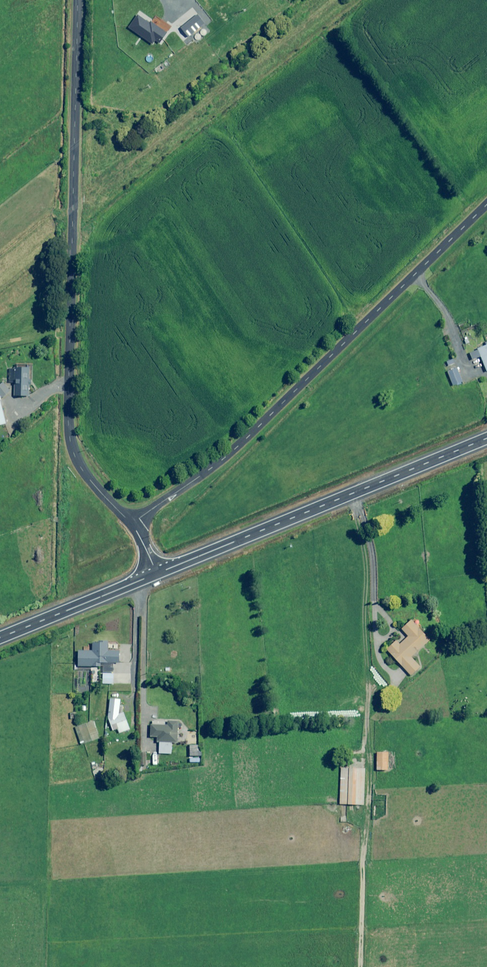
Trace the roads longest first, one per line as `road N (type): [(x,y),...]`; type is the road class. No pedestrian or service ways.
road 1 (residential): [(133,525),(81,466),(69,419),(77,0)]
road 2 (residential): [(133,525),(251,435),(486,205)]
road 3 (primary): [(486,439),(158,574)]
road 4 (primary): [(158,574),(0,639)]

